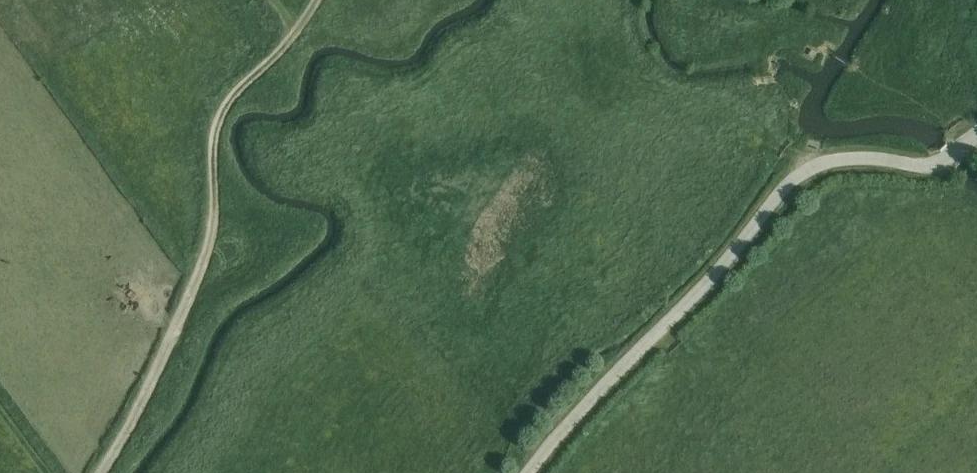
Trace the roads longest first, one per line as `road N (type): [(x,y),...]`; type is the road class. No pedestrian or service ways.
road 1 (unclassified): [(531,472),(786,186),(839,159),(943,160),(976,134)]
road 2 (track): [(310,0),(295,30),(245,79),(215,126),(211,237),(162,356),(100,472)]

